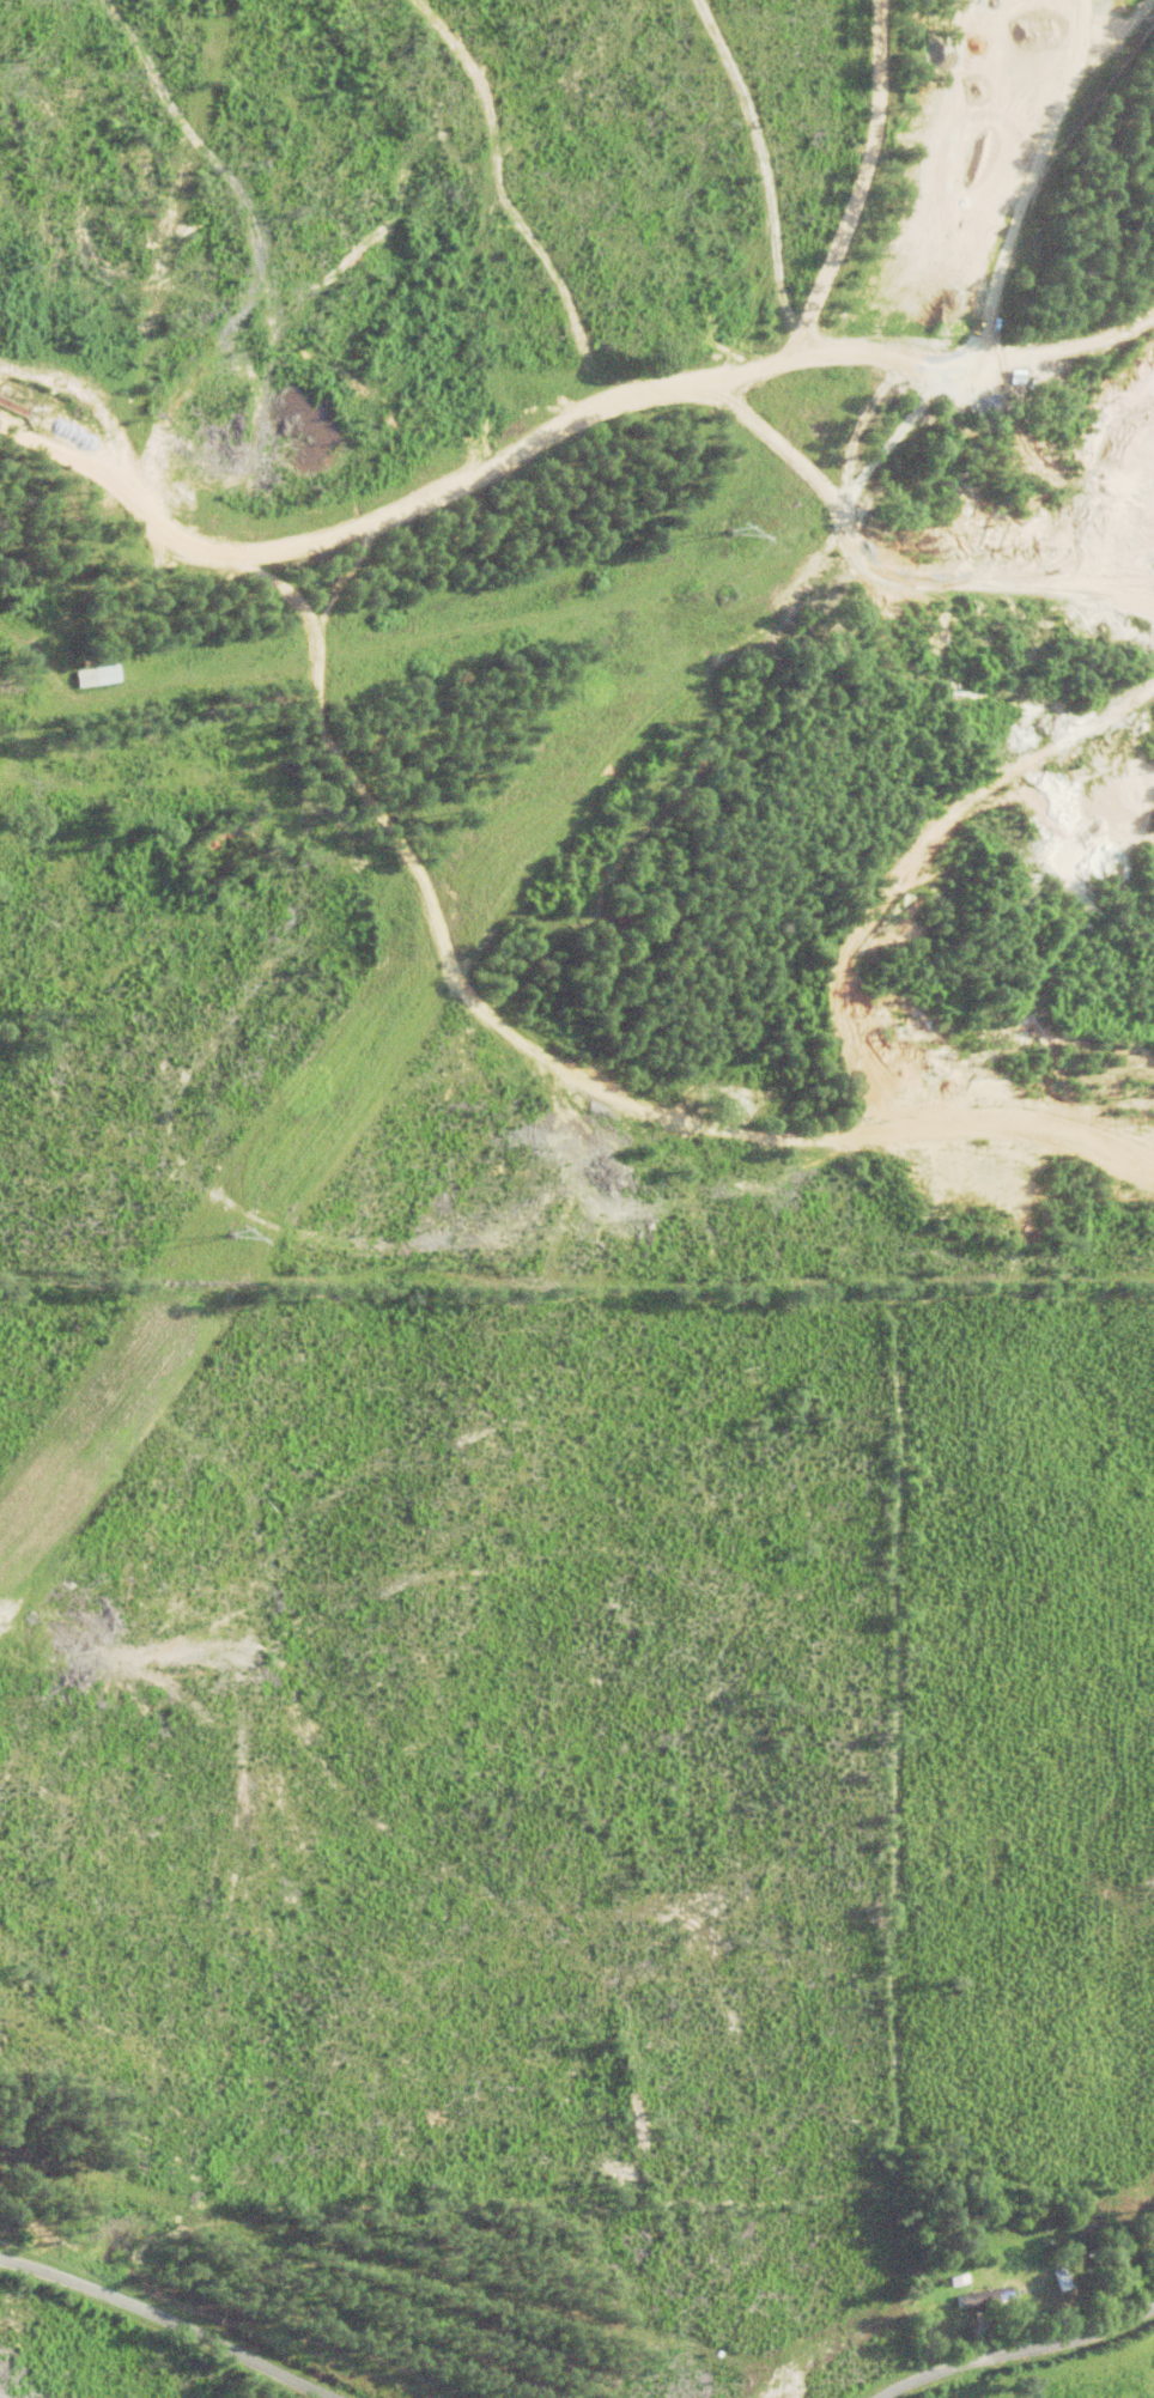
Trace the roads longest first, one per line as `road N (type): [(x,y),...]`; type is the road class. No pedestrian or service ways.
road 1 (residential): [(323,2397),(170,2324),(0,2261)]
road 2 (residential): [(869,2397),(950,2363),(1085,2333),(1153,2299)]

